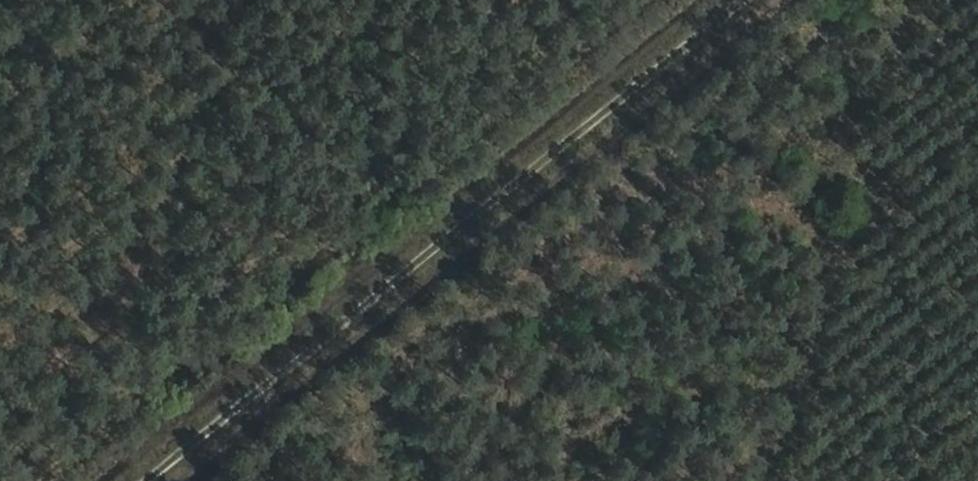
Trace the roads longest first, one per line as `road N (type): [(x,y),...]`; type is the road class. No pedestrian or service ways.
road 1 (track): [(746,0),(150,480)]

